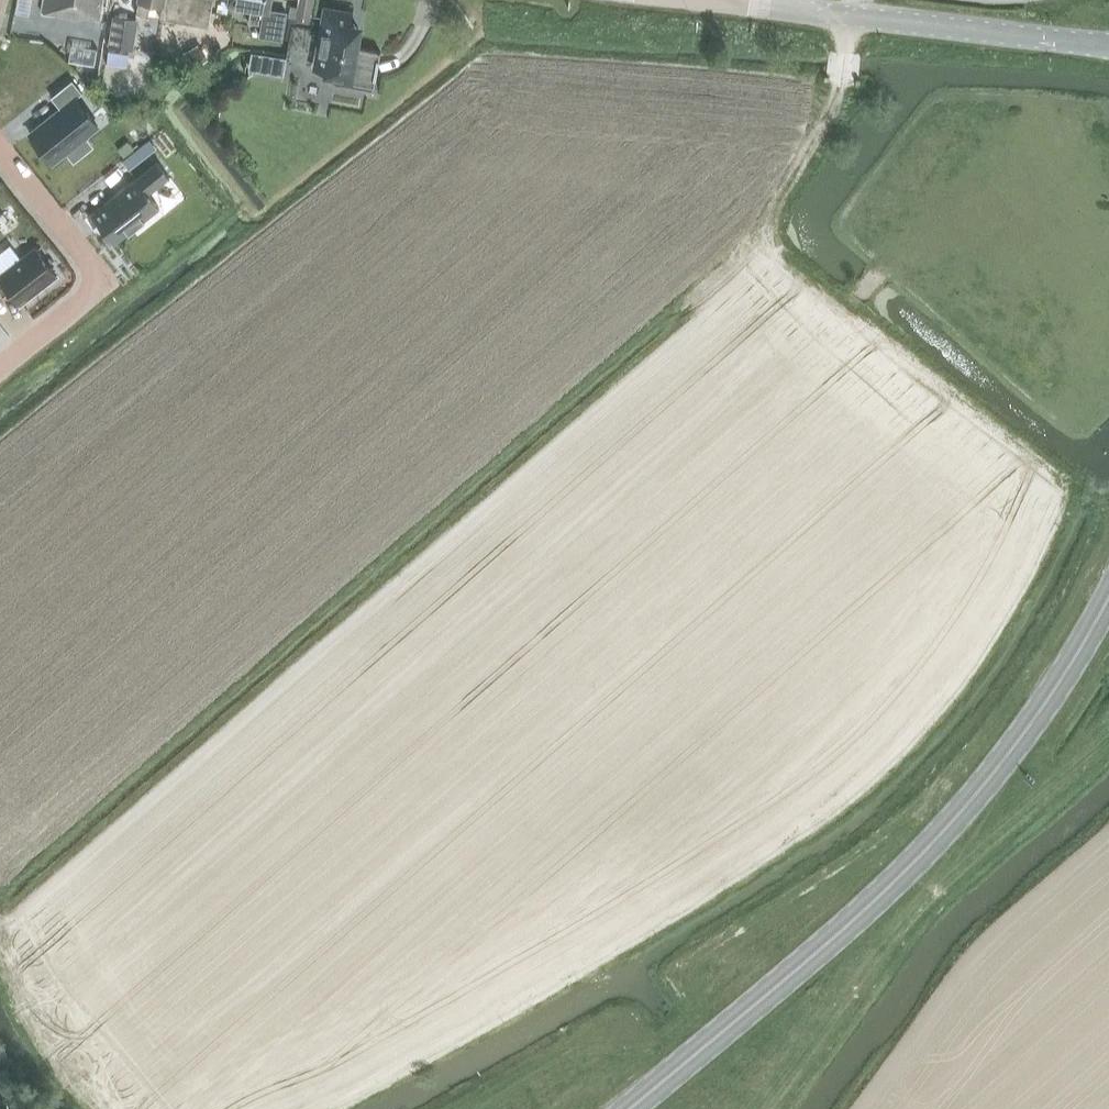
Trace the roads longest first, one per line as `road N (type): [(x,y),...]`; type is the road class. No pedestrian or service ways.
road 1 (primary): [(1108,595),(1016,743),(927,847),(629,1108)]
road 2 (secondary): [(1108,46),(718,0)]
road 3 (residential): [(0,366),(105,283),(0,151)]

